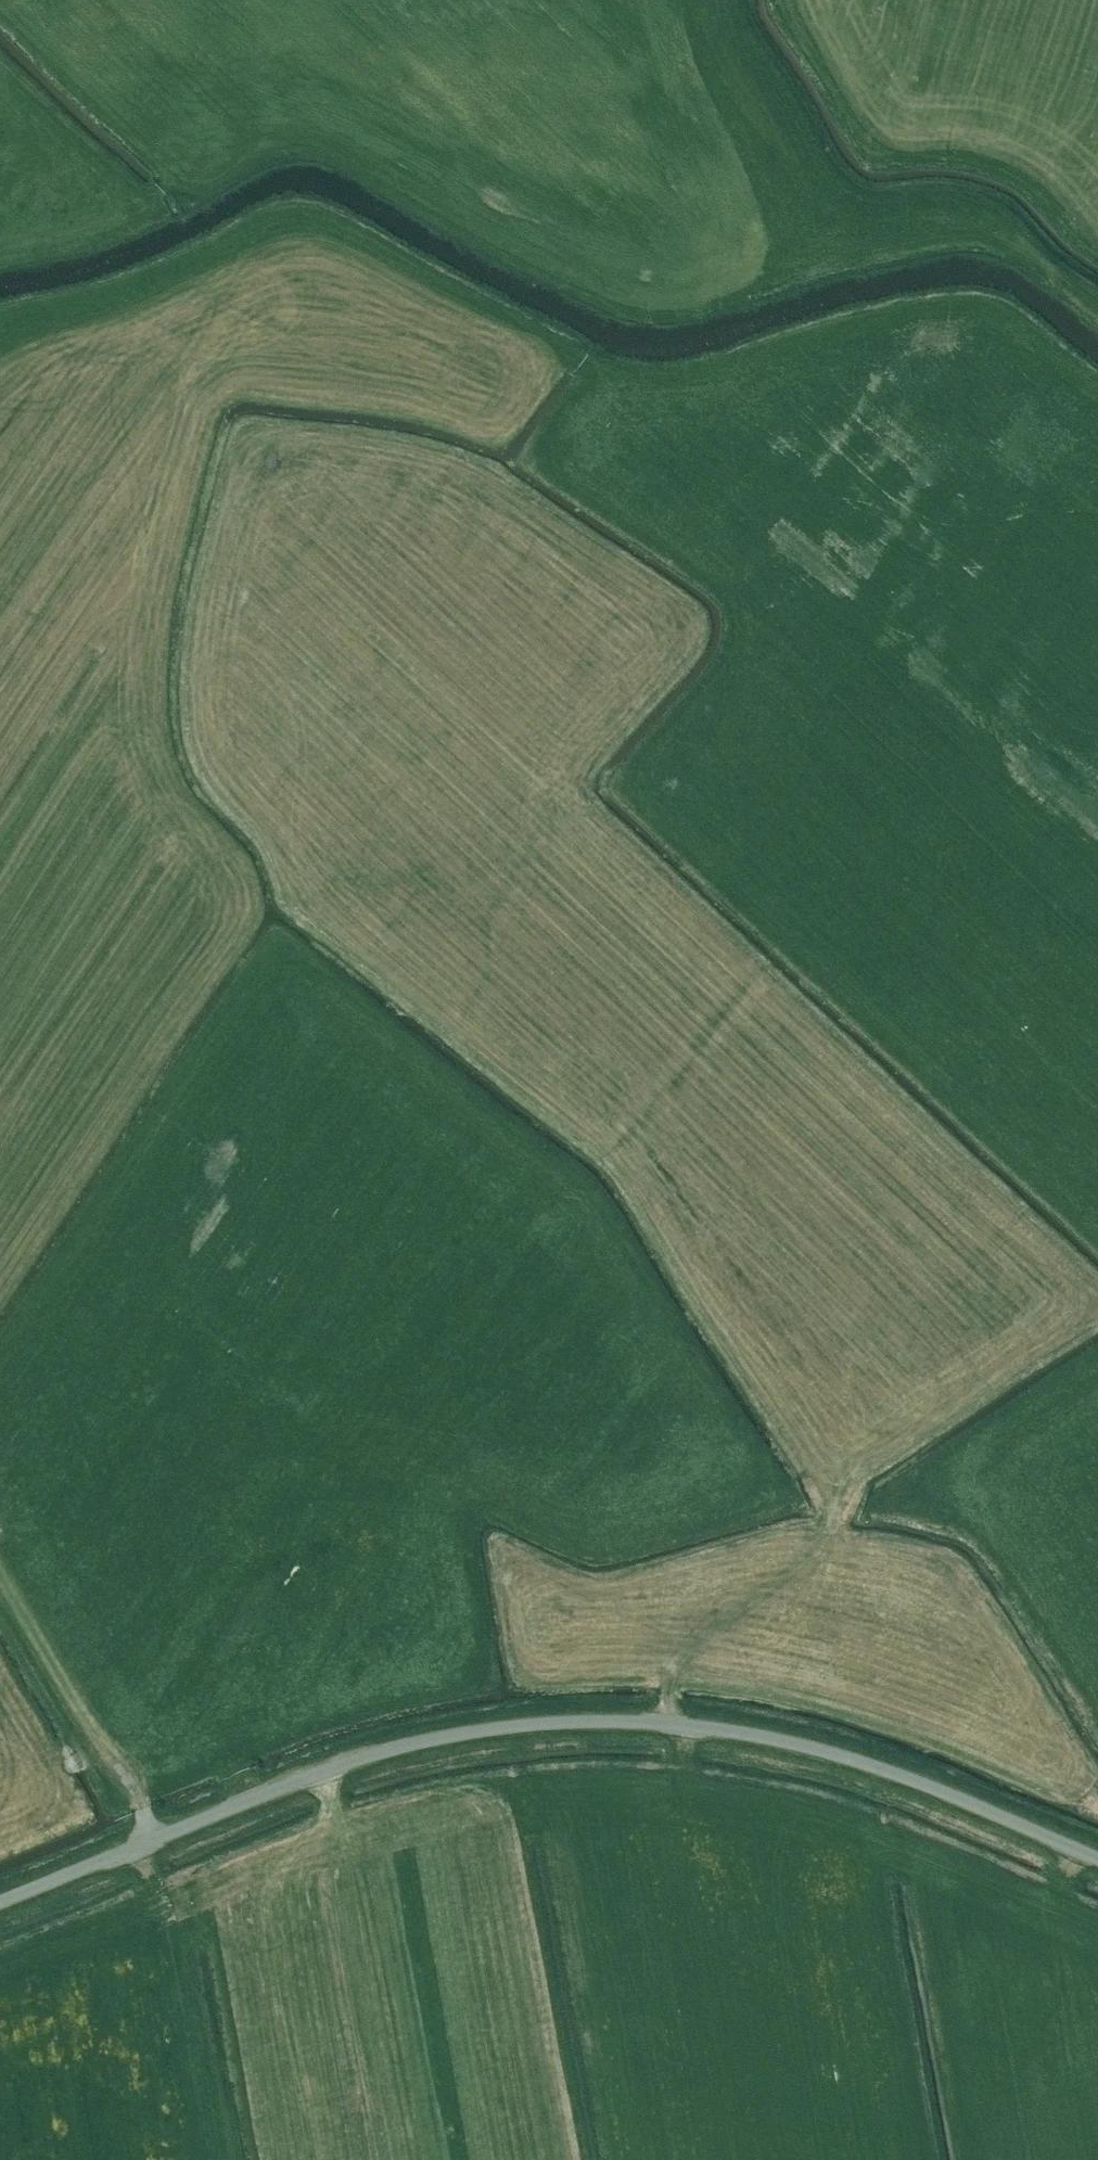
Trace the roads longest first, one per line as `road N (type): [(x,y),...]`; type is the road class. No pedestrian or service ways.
road 1 (tertiary): [(0,1902),(359,1760),(460,1734),(580,1722),(672,1725),(817,1749),(1097,1859)]

